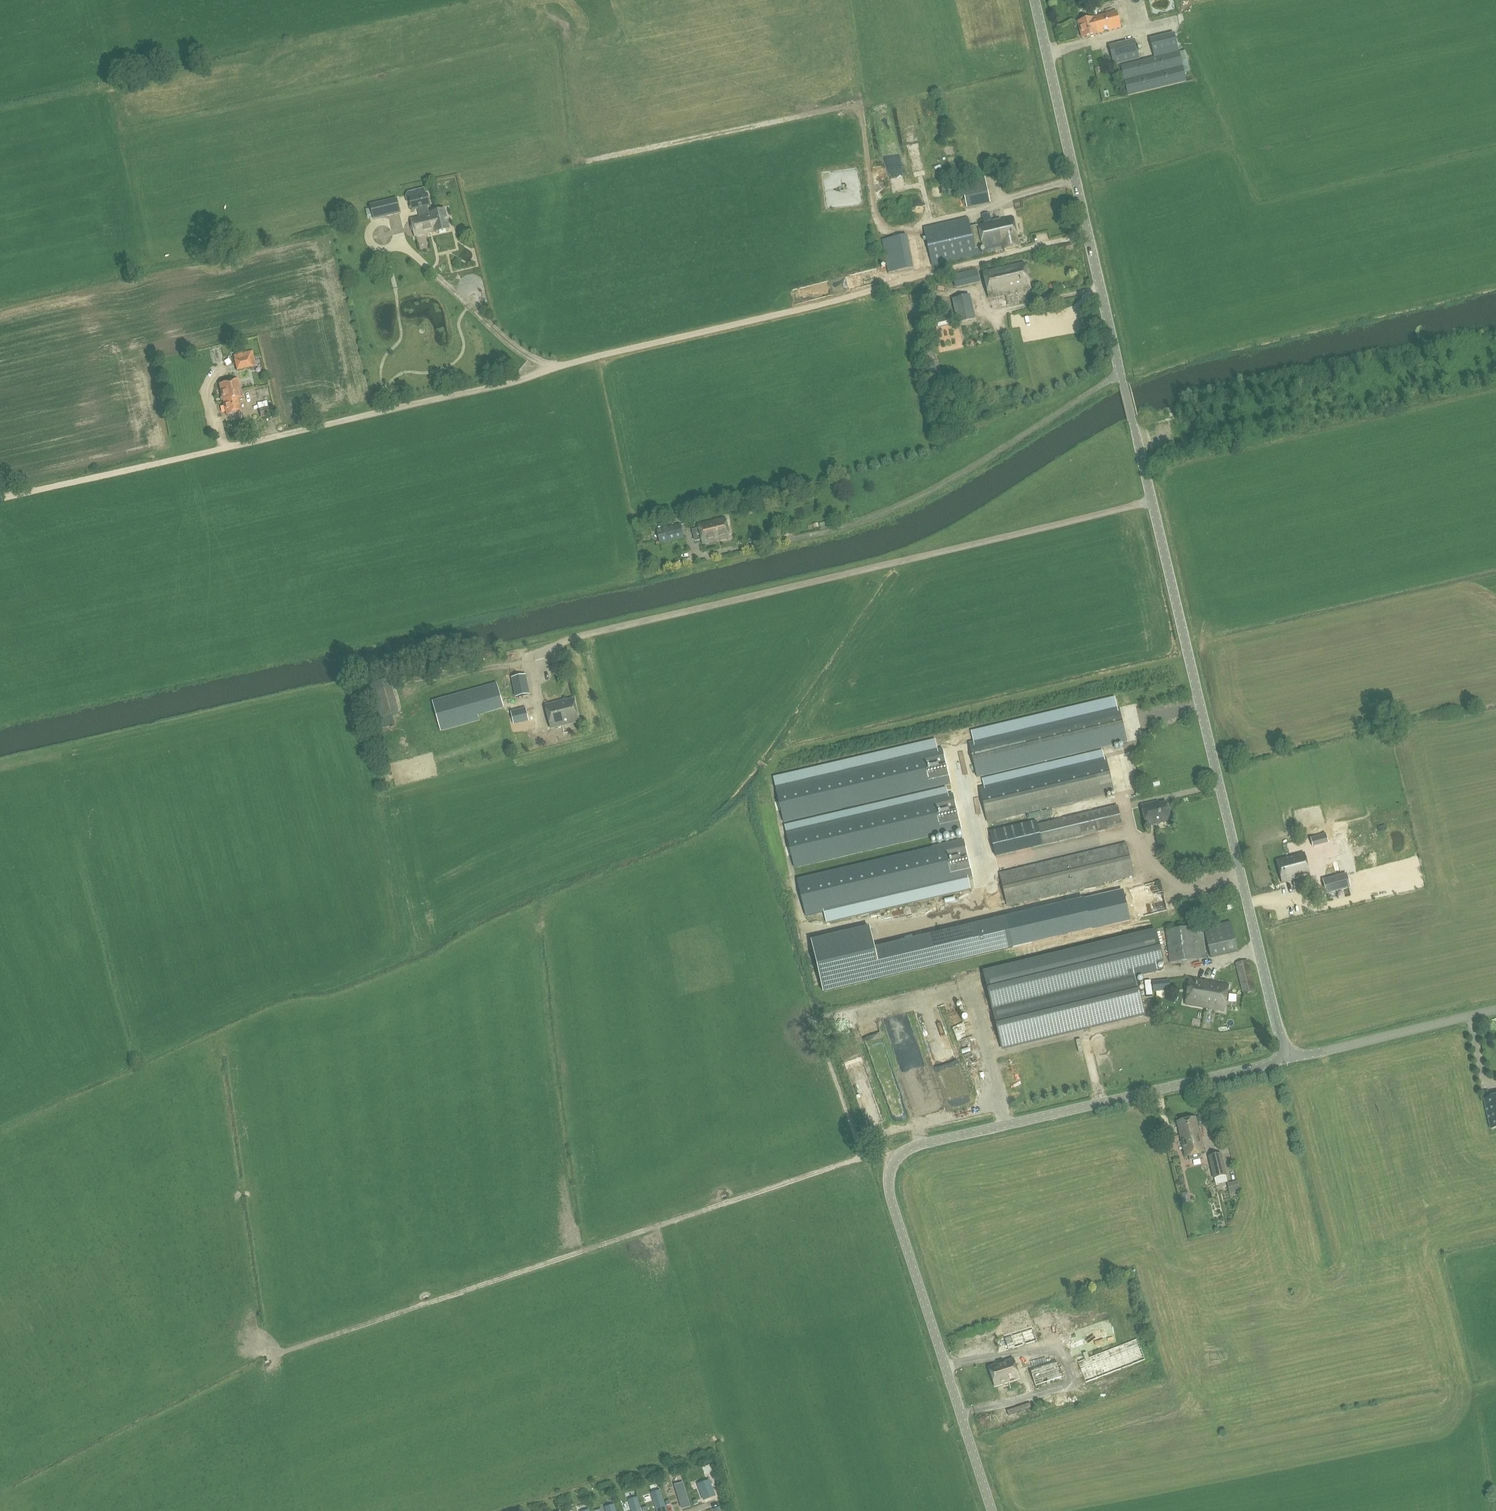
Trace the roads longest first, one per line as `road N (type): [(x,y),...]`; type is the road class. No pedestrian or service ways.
road 1 (tertiary): [(1285,1060),(1036,0)]
road 2 (tertiary): [(991,1510),(888,1188),(890,1164),(925,1144),(1285,1060)]
road 3 (unclassified): [(1285,1060),(1495,1010)]

